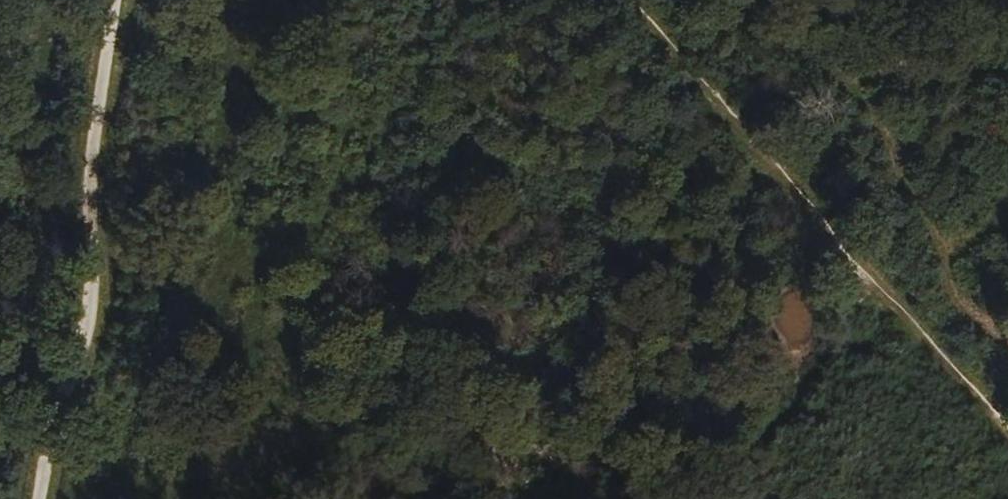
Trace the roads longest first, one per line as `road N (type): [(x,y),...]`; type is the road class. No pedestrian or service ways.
road 1 (track): [(1007,437),(619,0)]
road 2 (track): [(119,0),(87,211),(91,322),(52,423),(39,498)]

